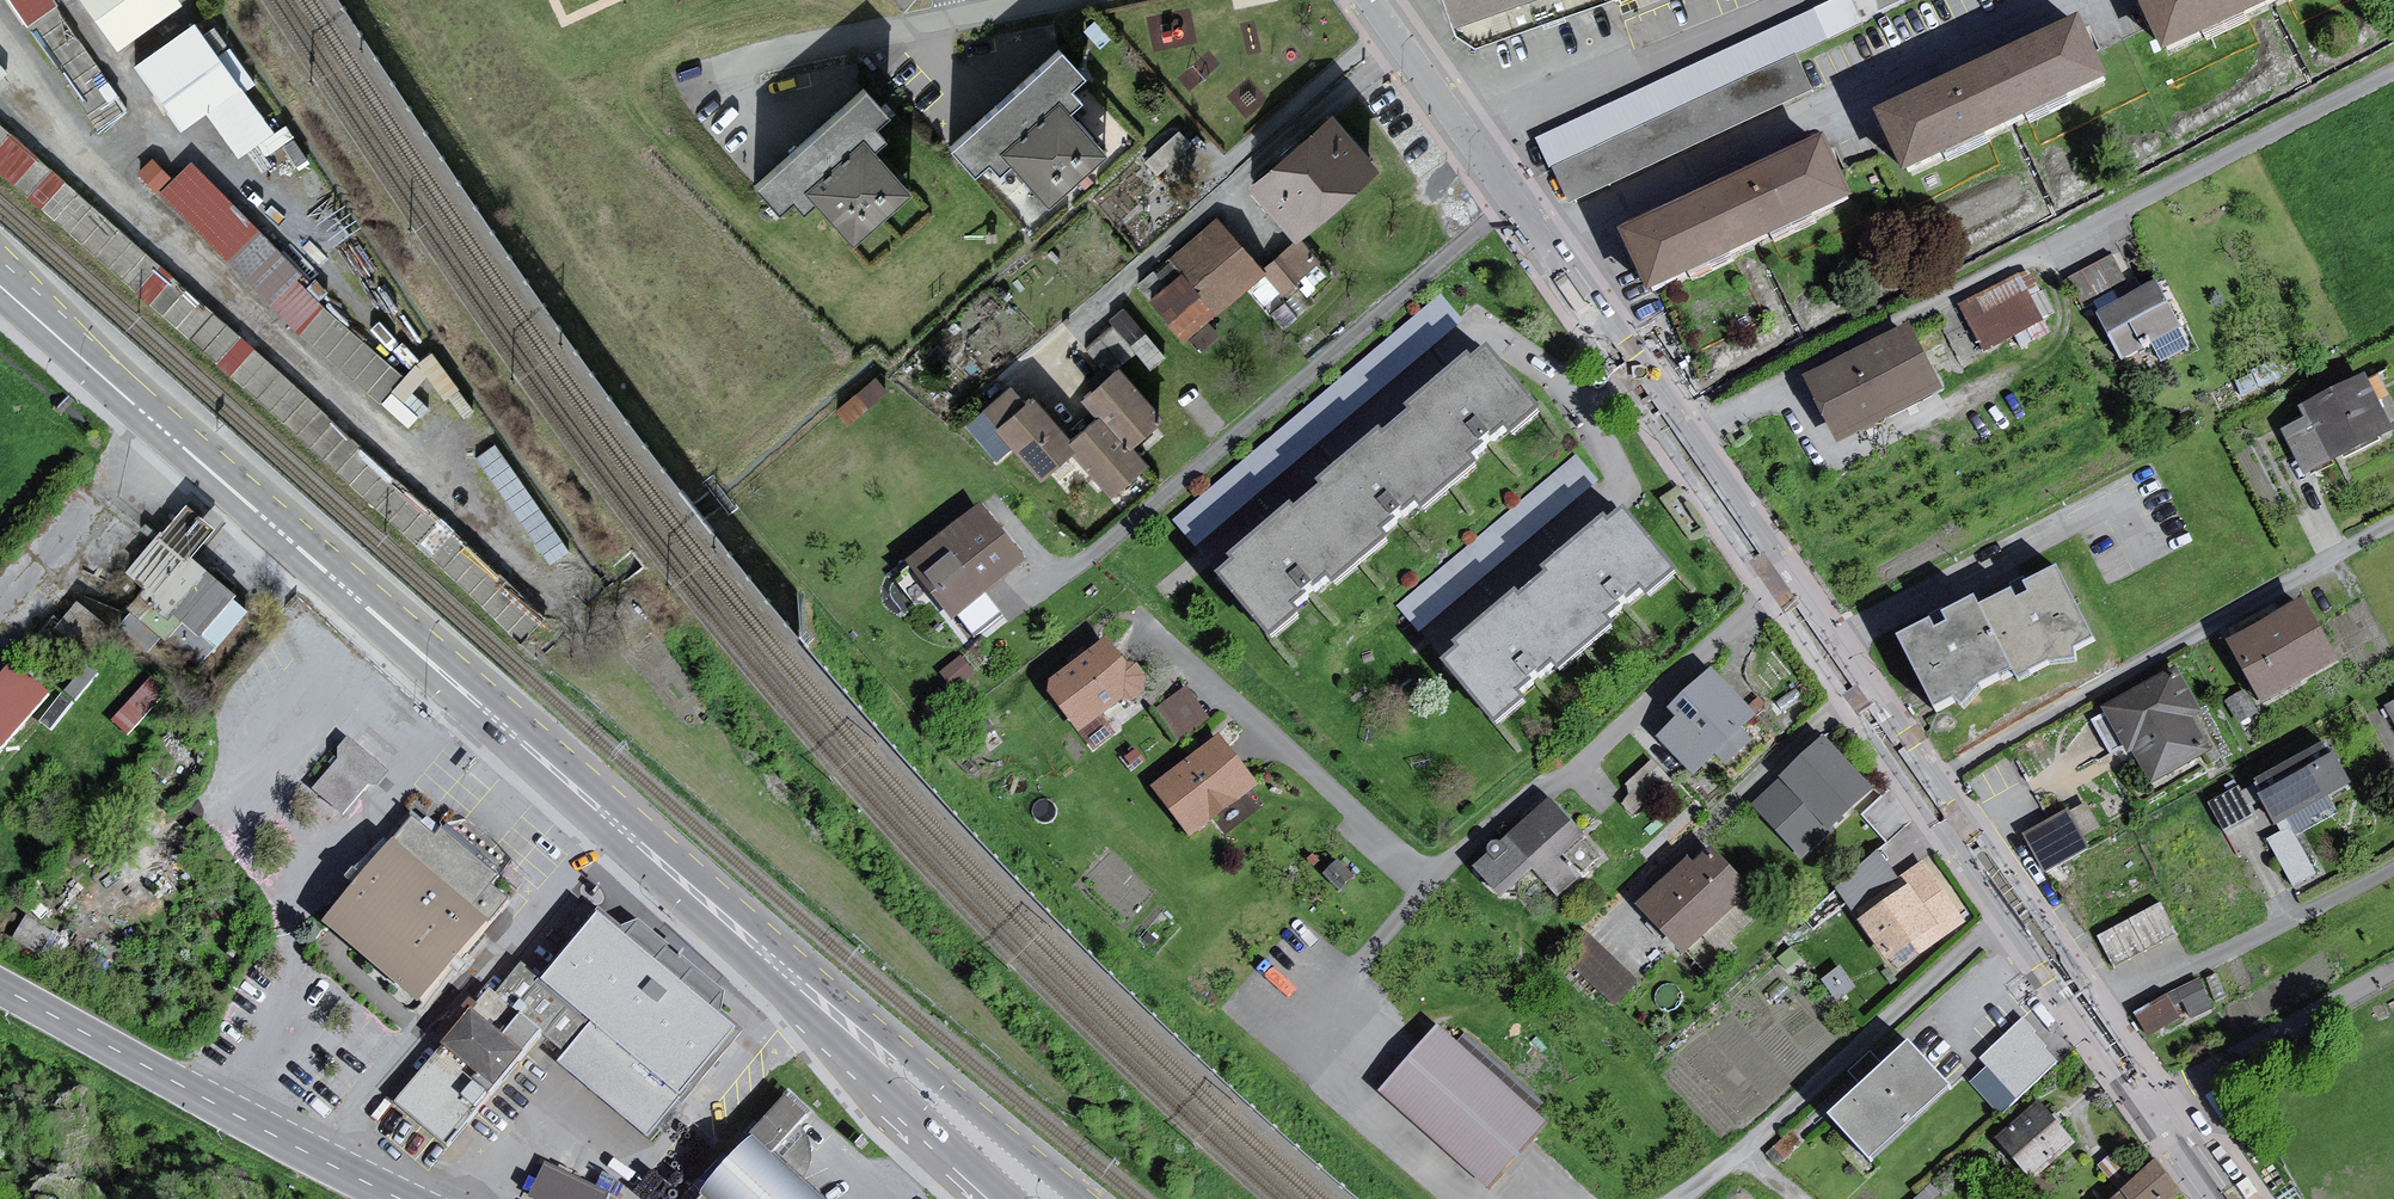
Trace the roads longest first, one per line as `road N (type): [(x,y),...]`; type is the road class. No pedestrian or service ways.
road 1 (residential): [(2215,1198),(1367,0)]
road 2 (primary): [(1083,1198),(121,386)]
road 3 (primary): [(121,386),(214,488),(1009,1198)]
road 4 (tertiary): [(400,1198),(0,989)]
road 5 (primary): [(0,279),(121,386)]

